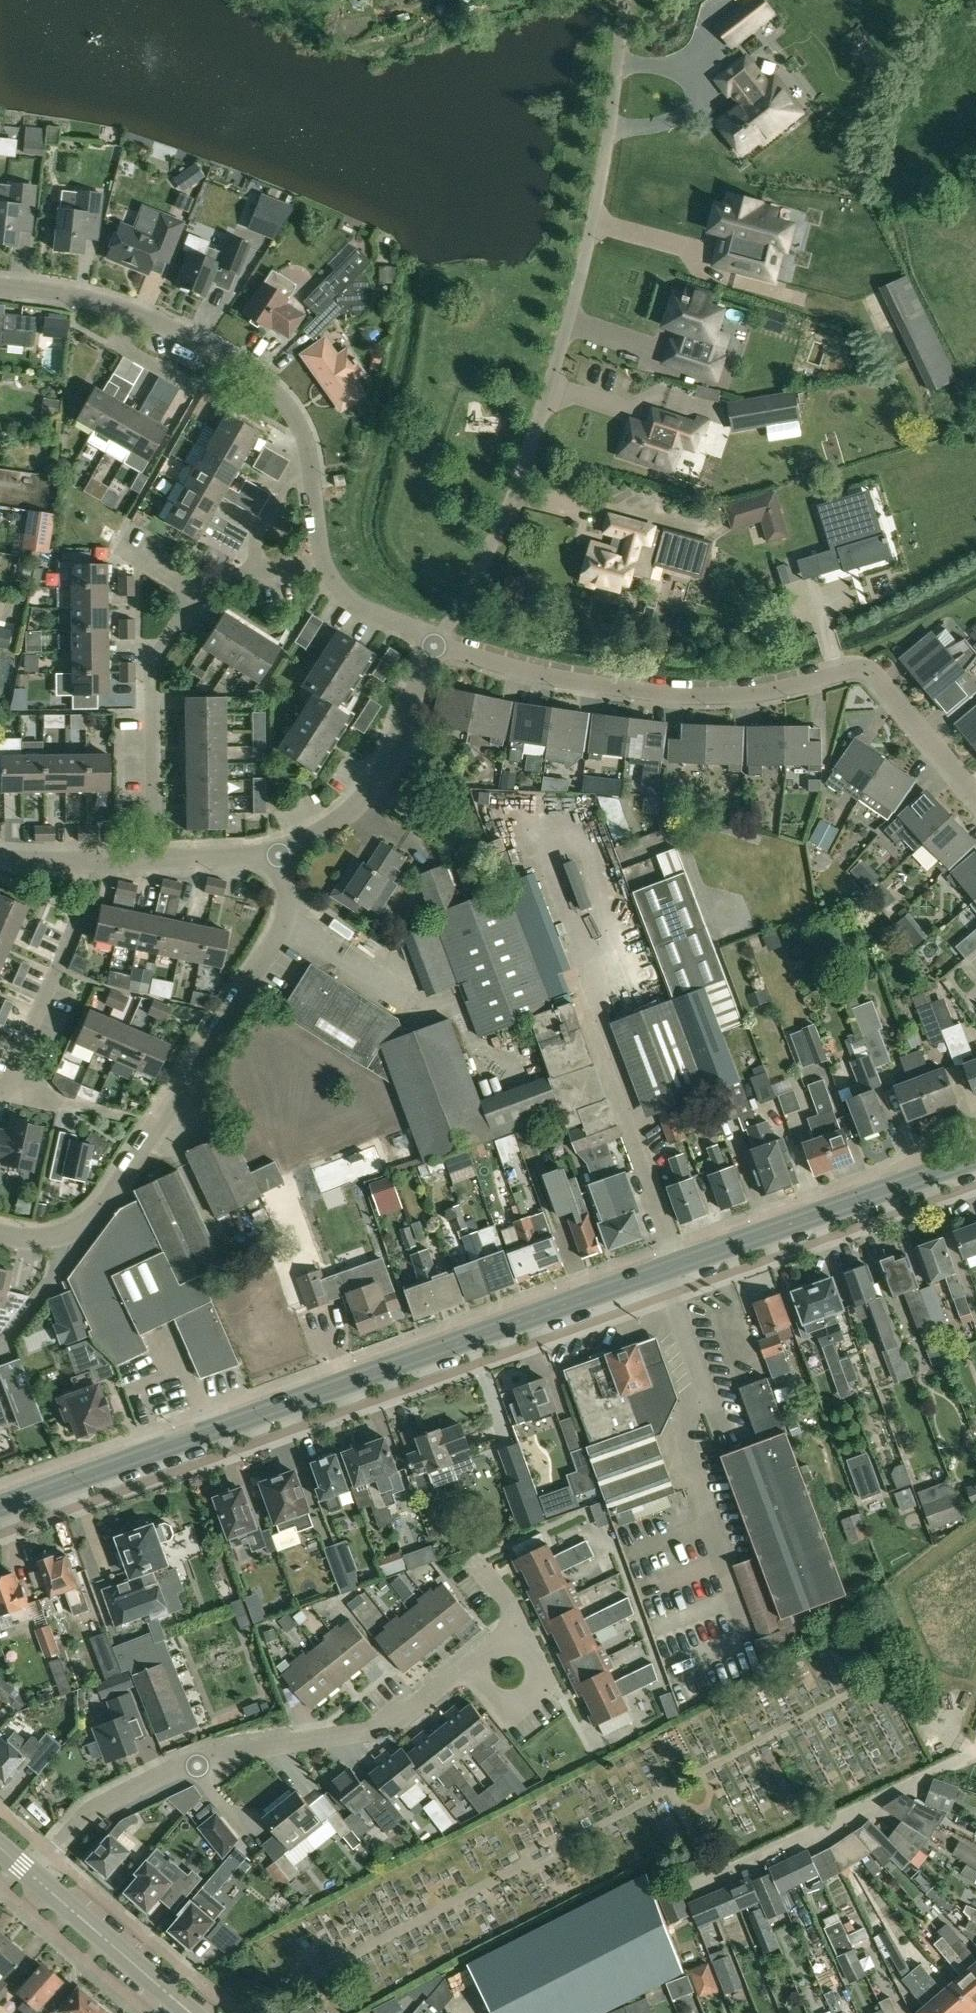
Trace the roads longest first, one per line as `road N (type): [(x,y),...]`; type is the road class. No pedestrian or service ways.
road 1 (tertiary): [(0,1508),(975,1156)]
road 2 (residential): [(440,643),(517,488),(579,286),(611,126),(623,0)]
road 3 (residential): [(975,797),(867,672),(746,697),(685,699),(566,684),(440,643)]
road 4 (residential): [(0,1228),(25,1234),(77,1224),(159,1131),(283,919),(276,849)]
road 5 (residential): [(31,1874),(93,1804),(118,1793),(230,1751),(360,1733),(410,1712),(460,1672),(475,1674)]
road 6 (residential): [(308,470),(286,403),(230,358),(125,311),(0,285)]
road 7 (residential): [(147,856),(150,665),(218,581)]
road 8 (residential): [(276,849),(350,816),(383,771),(440,643)]
road 9 (residential): [(6,1088),(95,855)]
road 10 (tertiary): [(190,2012),(31,1874)]
road 11 (residential): [(218,581),(136,556),(87,521)]
road 12 (residential): [(440,643),(359,607),(320,566)]
road 13 (residential): [(147,856),(276,849)]
road 14 (residential): [(253,576),(251,546),(285,483),(308,470)]

